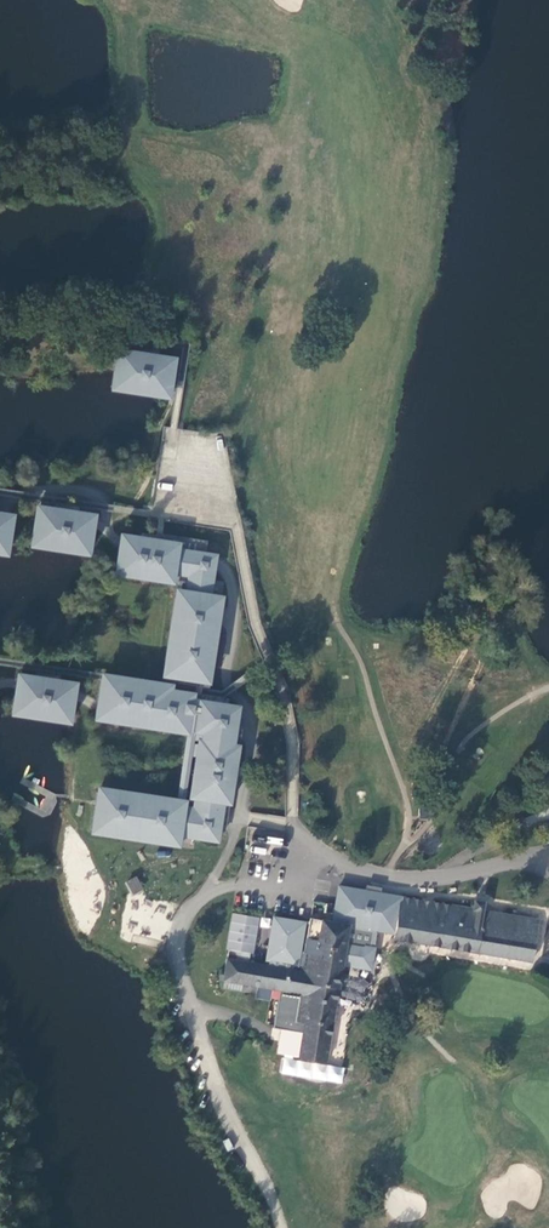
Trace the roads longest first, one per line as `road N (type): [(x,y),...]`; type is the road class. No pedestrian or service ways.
road 1 (residential): [(548,854),(441,880),(385,877),(319,849),(293,825),(292,742),(281,681),(252,609),(234,511)]
road 2 (track): [(283,1227),(220,1093),(177,960),(189,912),(220,887),(237,885)]

